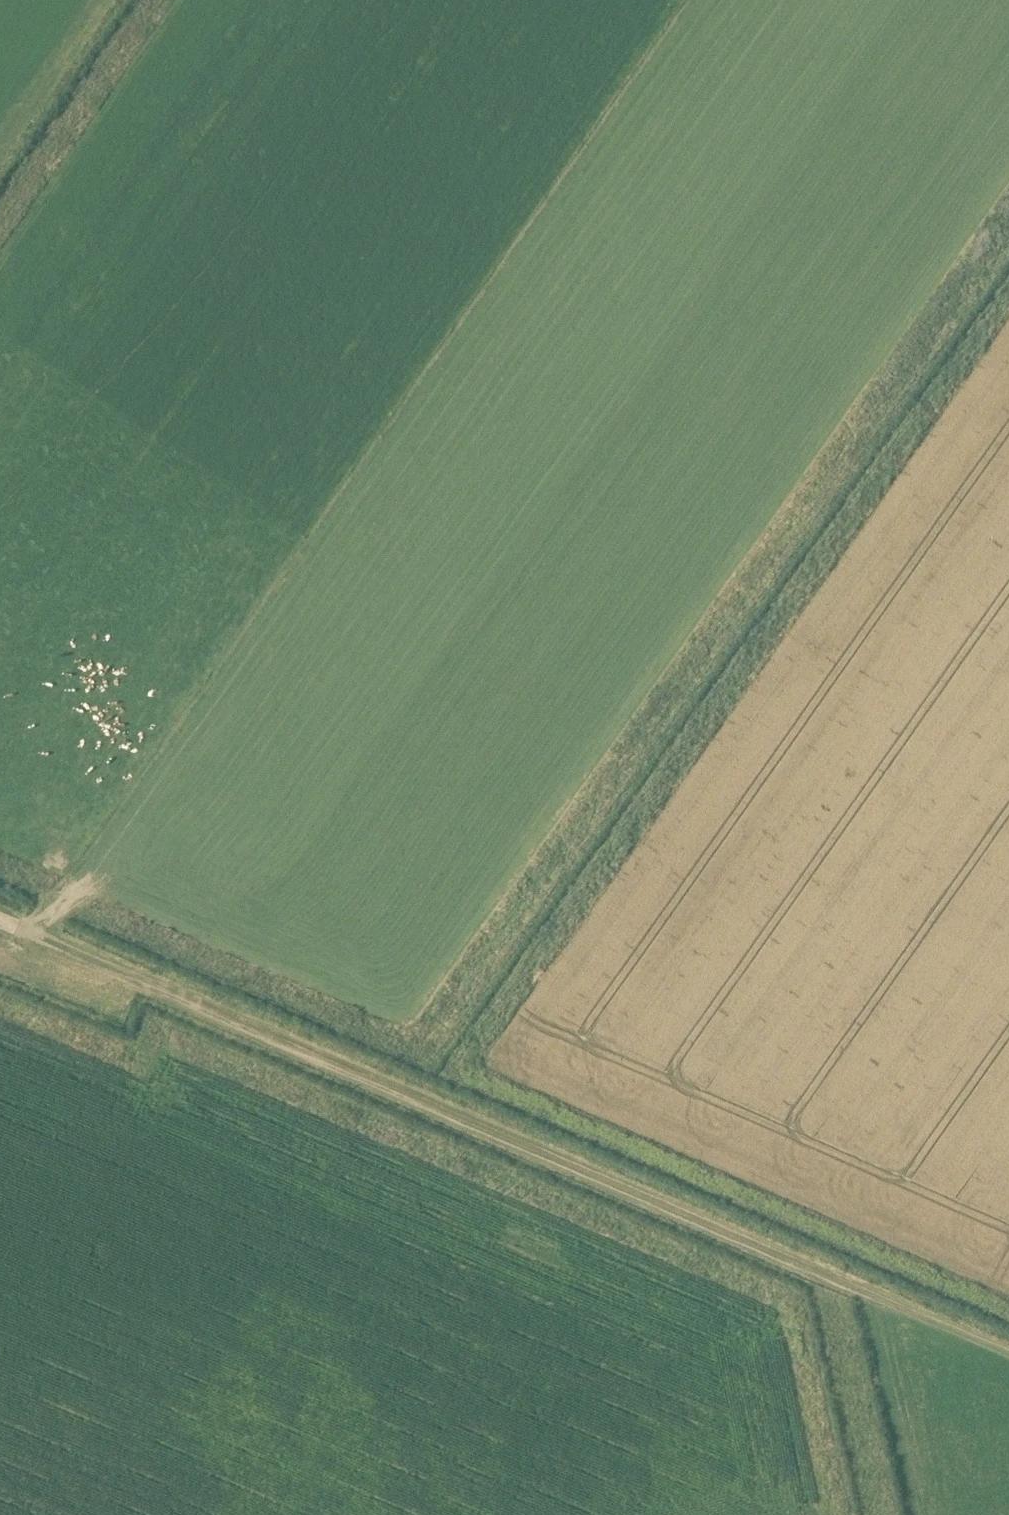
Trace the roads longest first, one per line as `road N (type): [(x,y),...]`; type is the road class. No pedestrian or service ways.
road 1 (track): [(1008,15),(322,985),(305,1004),(250,1025)]
road 2 (track): [(0,917),(1008,1356)]

